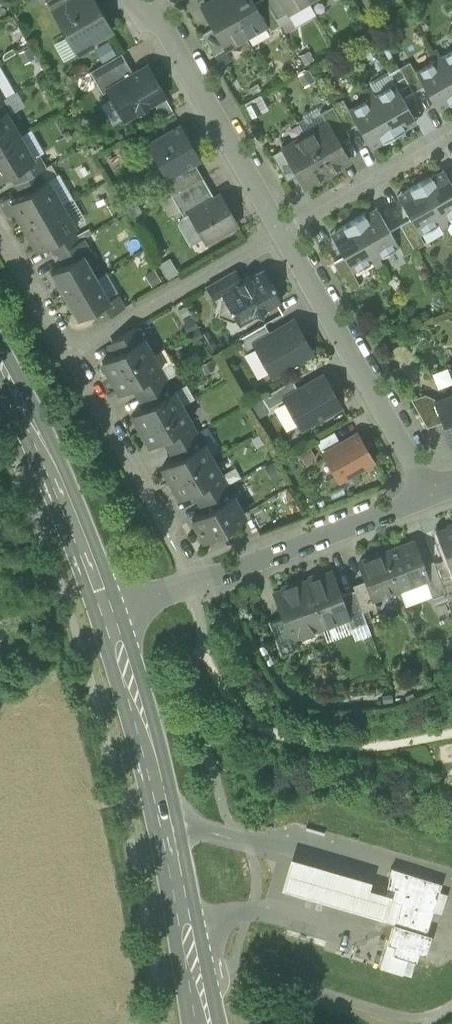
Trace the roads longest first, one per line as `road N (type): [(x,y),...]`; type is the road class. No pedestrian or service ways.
road 1 (residential): [(107,612),(431,493)]
road 2 (secondary): [(185,922),(155,775),(107,612)]
road 3 (residential): [(431,493),(280,231)]
road 4 (secondary): [(107,612),(0,363)]
road 5 (residential): [(280,231),(161,24),(143,11)]
road 6 (track): [(188,980),(249,974),(402,1019),(439,1016)]
road 7 (residential): [(67,352),(280,231)]
road 8 (residential): [(67,352),(177,553)]
road 9 (residential): [(280,231),(451,132)]
road 10 (residential): [(0,234),(67,352)]

